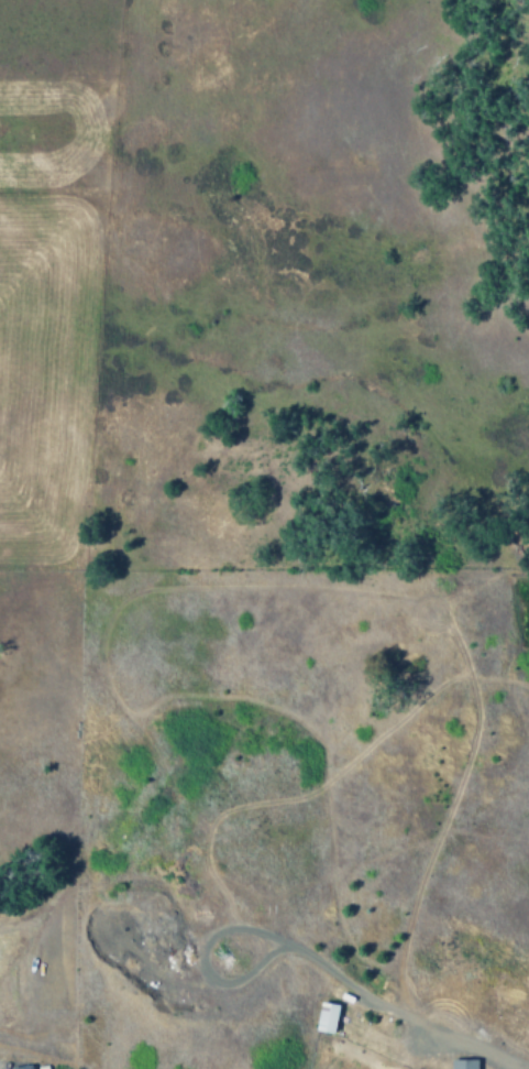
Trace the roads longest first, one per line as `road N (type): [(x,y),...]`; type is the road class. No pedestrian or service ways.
road 1 (residential): [(521,1068),(404,1018),(297,951)]
road 2 (residential): [(297,951),(267,936),(231,931),(211,938),(201,969),(206,982),(232,986),(277,951),(297,951)]

